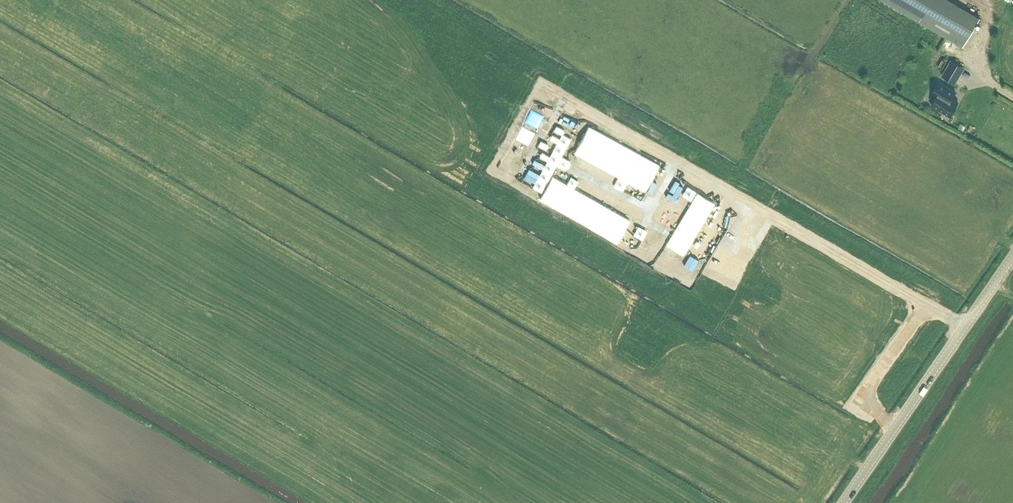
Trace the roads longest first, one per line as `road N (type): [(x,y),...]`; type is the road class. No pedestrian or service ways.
road 1 (tertiary): [(843,502),(1012,256)]

